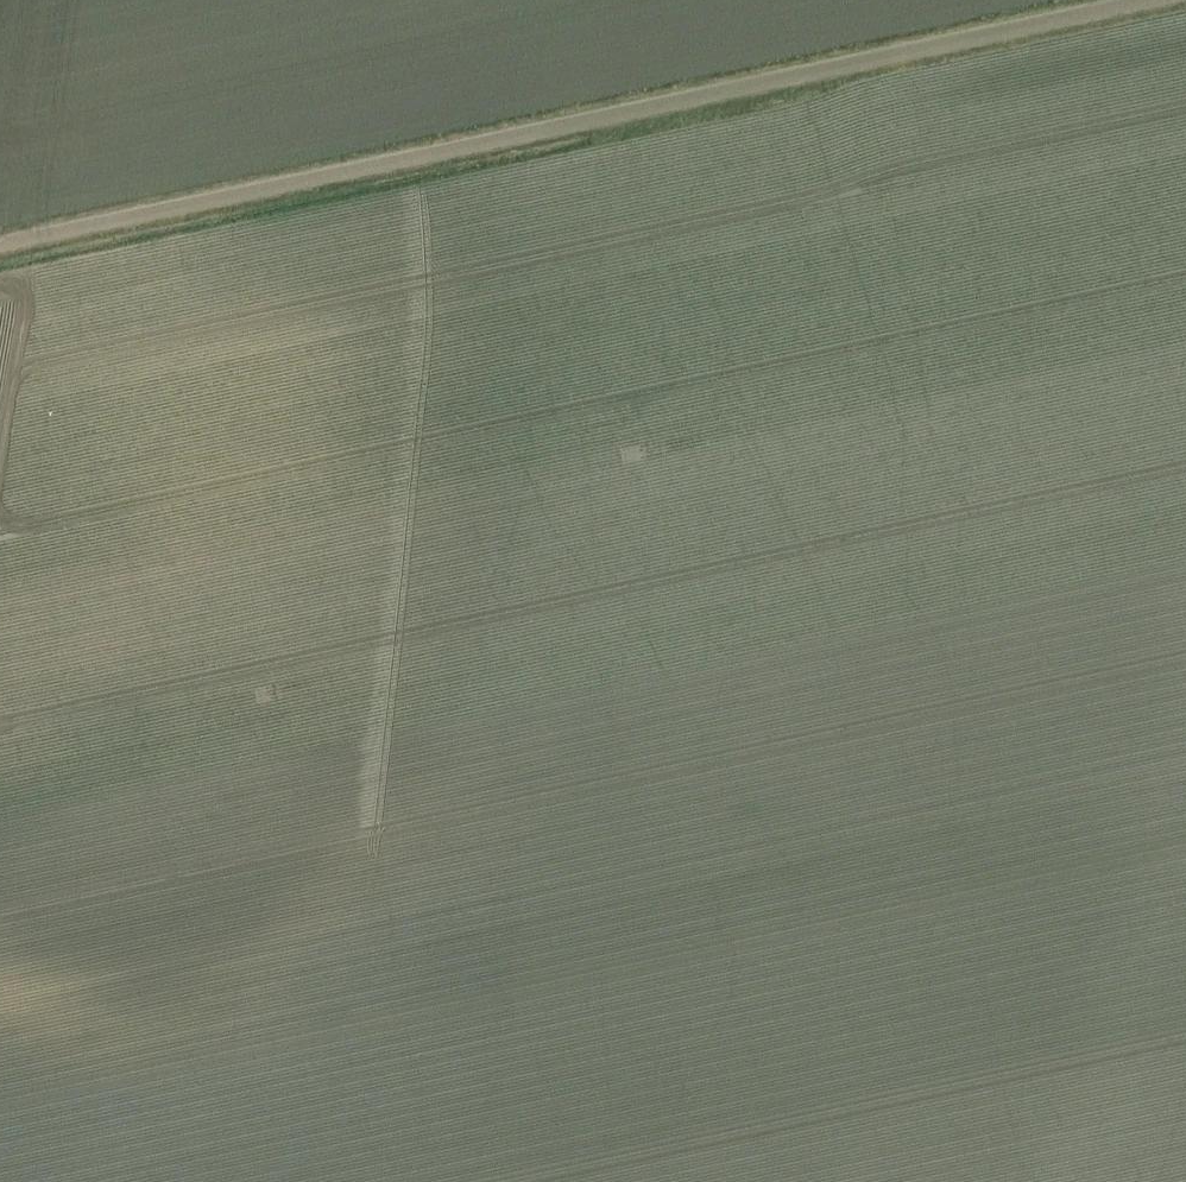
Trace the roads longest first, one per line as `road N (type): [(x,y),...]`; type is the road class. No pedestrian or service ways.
road 1 (unclassified): [(0,242),(1144,0)]

